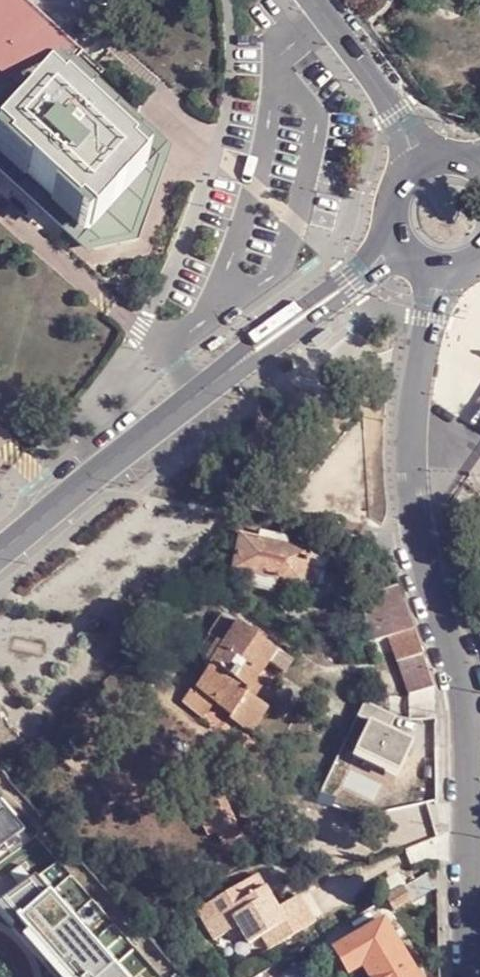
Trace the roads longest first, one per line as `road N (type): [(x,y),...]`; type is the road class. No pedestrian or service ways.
road 1 (residential): [(467,976),(464,721),(456,662),(414,540),(410,480),(437,274)]
road 2 (residential): [(239,362),(0,553)]
road 3 (residential): [(392,233),(353,272),(250,341),(239,362)]
road 4 (residential): [(239,362),(258,358),(408,259)]
road 5 (residential): [(428,158),(311,0)]

